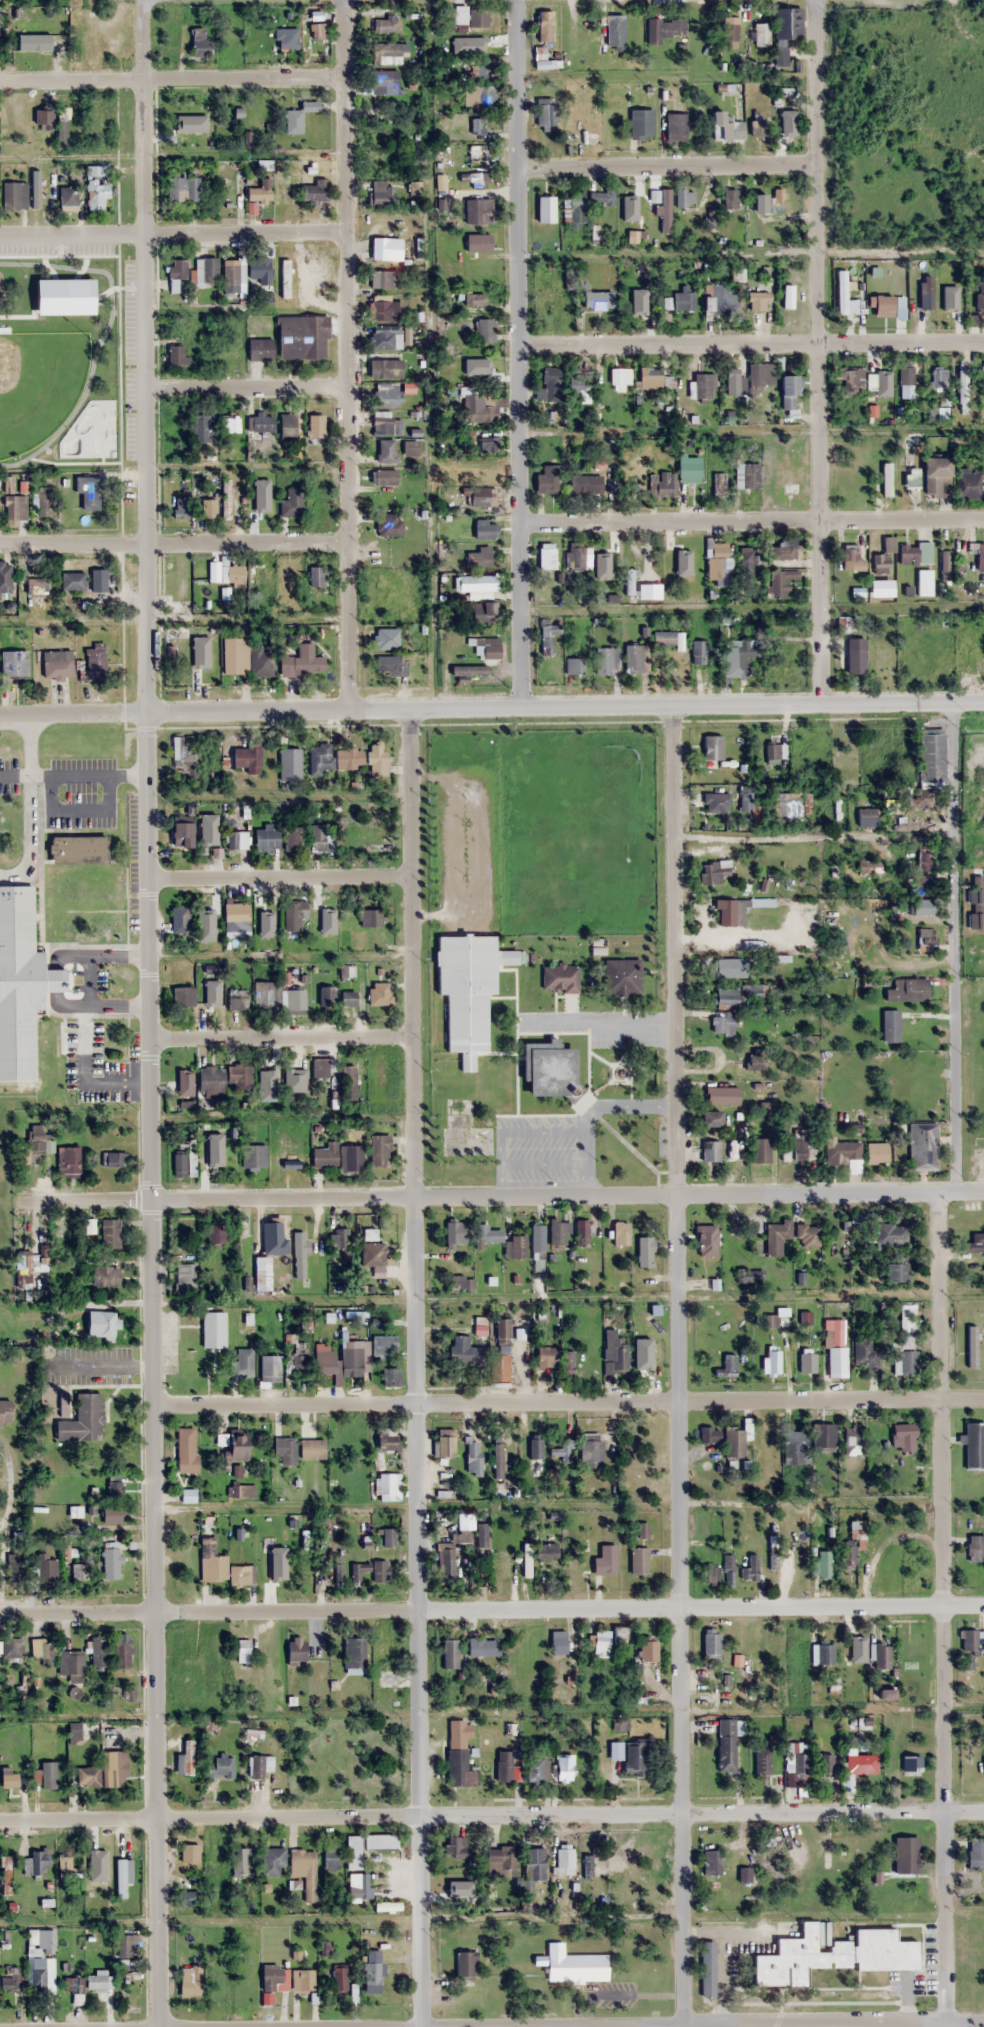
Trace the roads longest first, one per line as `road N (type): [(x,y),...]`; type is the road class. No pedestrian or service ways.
road 1 (residential): [(685,2026),(670,702)]
road 2 (residential): [(421,2026),(413,705)]
road 3 (tertiary): [(161,2026),(148,708)]
road 4 (residential): [(983,1812),(0,1821)]
road 5 (tertiary): [(983,699),(0,708)]
road 6 (residential): [(0,1616),(983,1608)]
road 7 (residential): [(983,1194),(21,1202)]
road 8 (residential): [(946,2026),(938,1195)]
road 9 (residential): [(983,1401),(155,1404)]
road 10 (tertiary): [(148,708),(142,0)]
road 11 (residential): [(341,0),(347,706)]
road 12 (residential): [(518,704),(512,0)]
road 13 (residential): [(816,701),(819,0)]
road 14 (residential): [(958,1194),(952,699)]
road 15 (residential): [(983,344),(520,345)]
road 16 (residential): [(983,522),(522,526)]
road 17 (residential): [(0,238),(346,233)]
road 18 (residential): [(344,548),(0,547)]
road 19 (residential): [(0,81),(342,78)]
road 20 (residential): [(816,169),(517,170)]
road 21 (residential): [(954,828),(672,838)]
road 22 (residential): [(411,876),(150,881)]
road 23 (residential): [(411,1036),(152,1039)]
road 24 (residential): [(347,388),(146,390)]
road 25 (residential): [(983,2026),(816,2026)]

